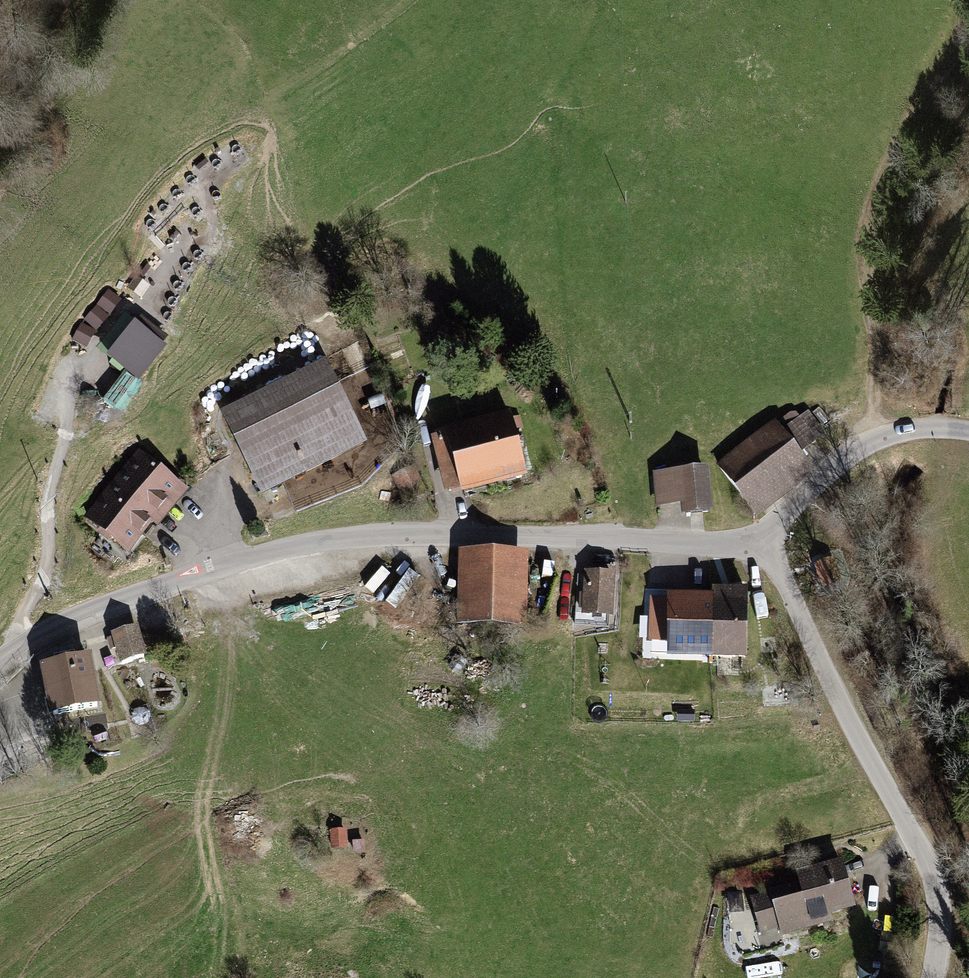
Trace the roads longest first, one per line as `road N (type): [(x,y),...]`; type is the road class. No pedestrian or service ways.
road 1 (tertiary): [(0,660),(84,613),(216,564),(334,537),(763,539)]
road 2 (track): [(14,650),(15,621),(43,581),(46,499),(73,384),(189,242),(209,241),(215,218),(203,194),(186,196),(149,236)]
road 3 (unclassified): [(933,977),(940,905),(930,867),(841,705),(763,539)]
road 4 (track): [(874,441),(877,352),(864,275),(885,157),(954,51)]
road 5 (tertiary): [(763,539),(865,446),(905,431),(968,430)]

